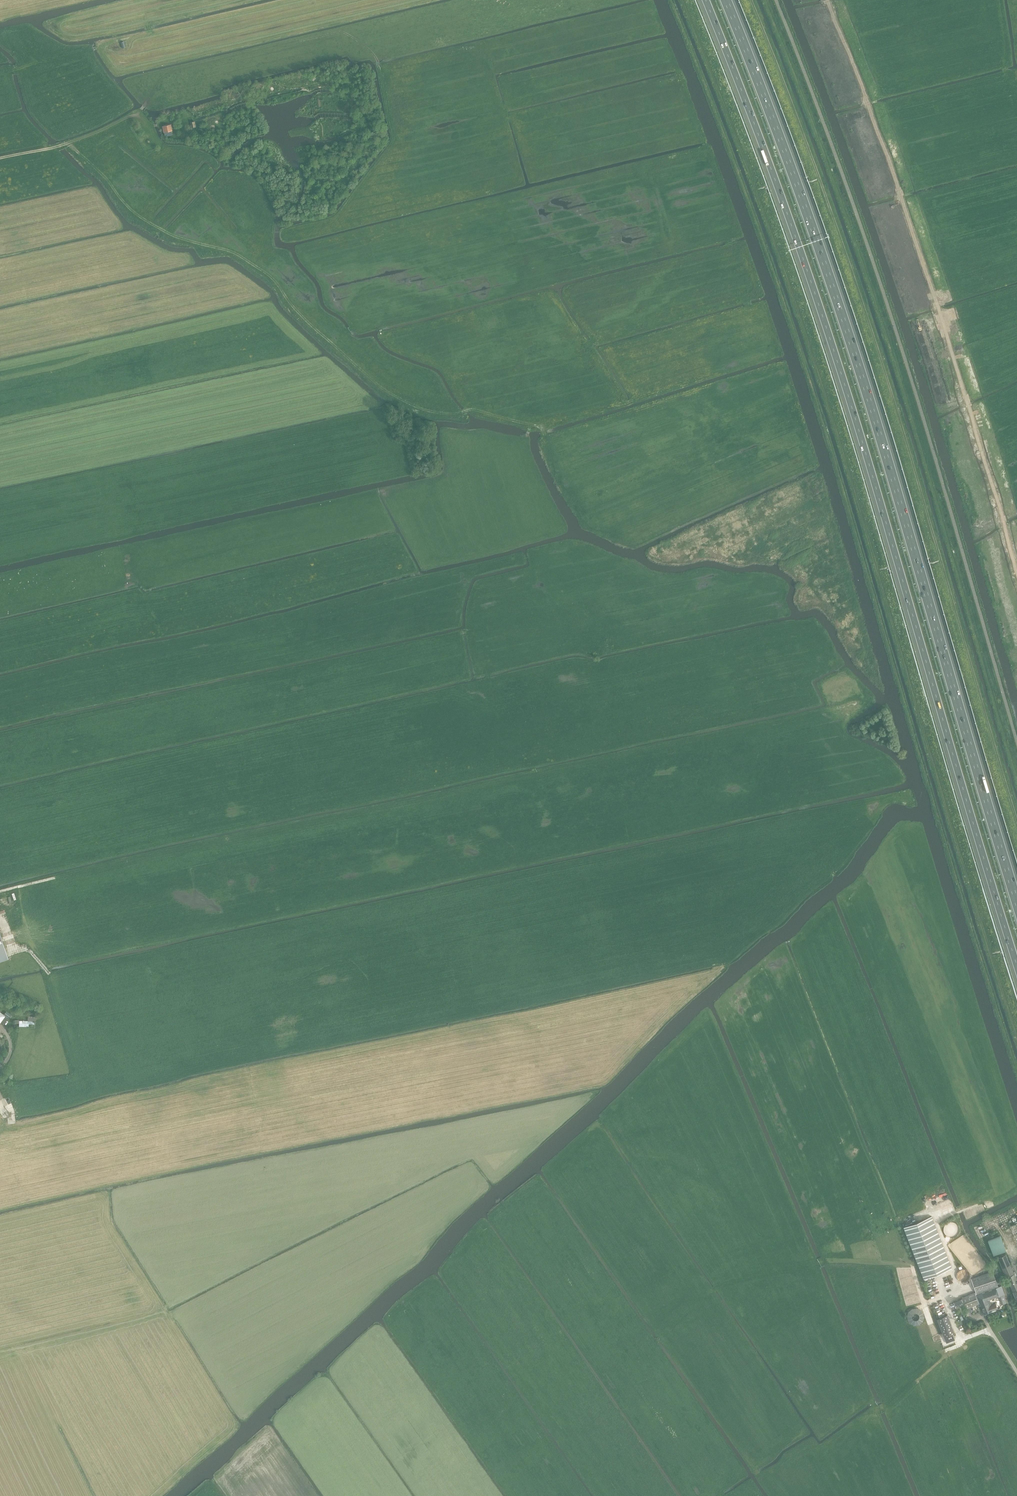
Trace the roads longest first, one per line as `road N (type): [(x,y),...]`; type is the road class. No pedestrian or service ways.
road 1 (track): [(682,0),(807,340),(1016,1037)]
road 2 (motorway): [(705,0),(828,333),(1016,965)]
road 3 (motorway): [(1016,902),(857,361),(726,0)]
road 4 (track): [(1016,822),(868,320),(751,0)]
road 5 (track): [(0,159),(61,146),(137,115),(167,74),(340,32),(378,61),(389,119)]

